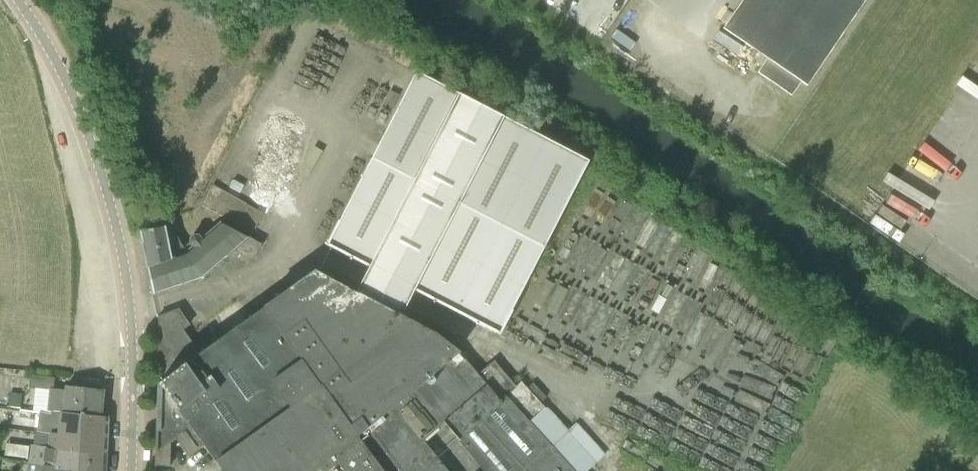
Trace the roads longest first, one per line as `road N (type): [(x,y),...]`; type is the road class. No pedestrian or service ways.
road 1 (unclassified): [(131,470),(133,306),(120,235),(73,94),(23,0)]

